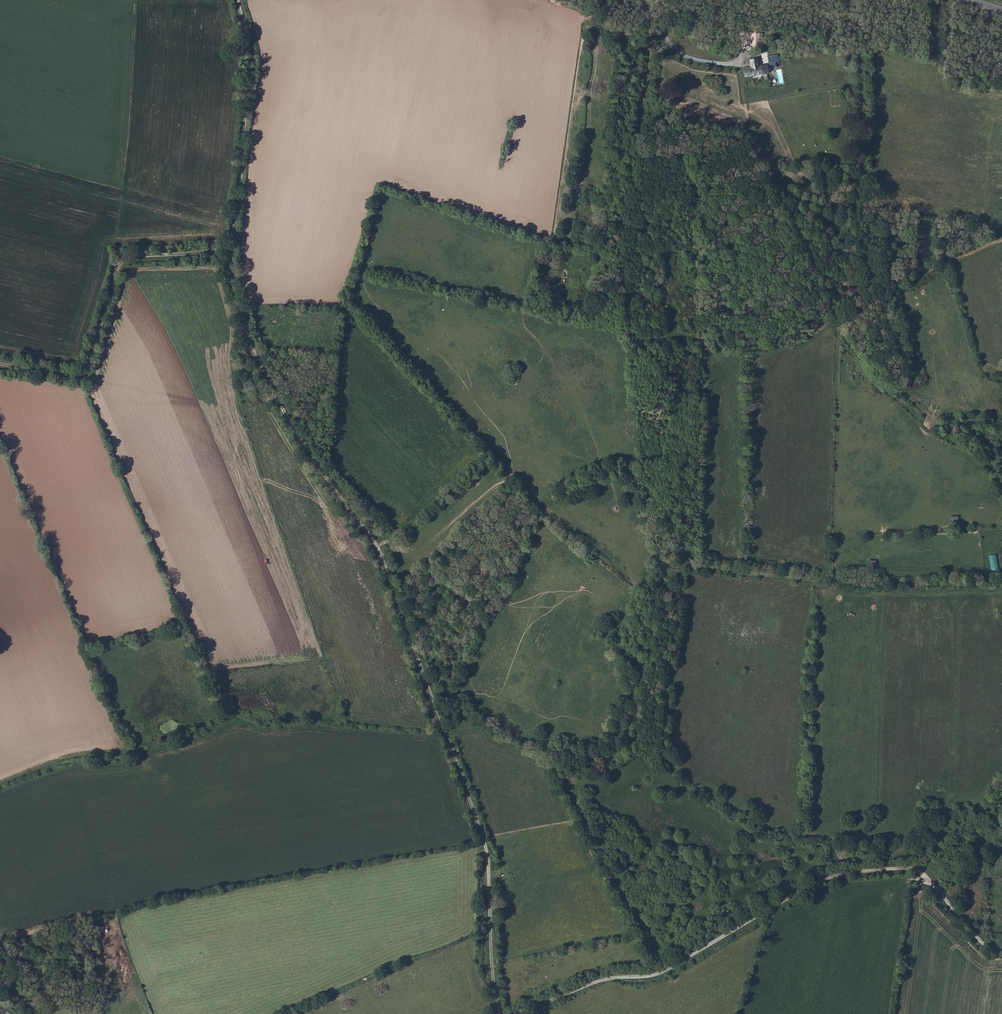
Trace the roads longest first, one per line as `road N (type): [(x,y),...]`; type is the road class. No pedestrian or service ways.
road 1 (track): [(499,1013),(484,837),(377,544),(316,465),(248,345),(230,251)]
road 2 (track): [(1001,951),(989,948),(916,868),(850,872),(814,881),(660,974),(607,978),(517,1013)]
road 3 (track): [(230,251),(124,259),(78,375),(0,363)]
road 4 (track): [(230,251),(247,104),(248,52),(237,0)]

